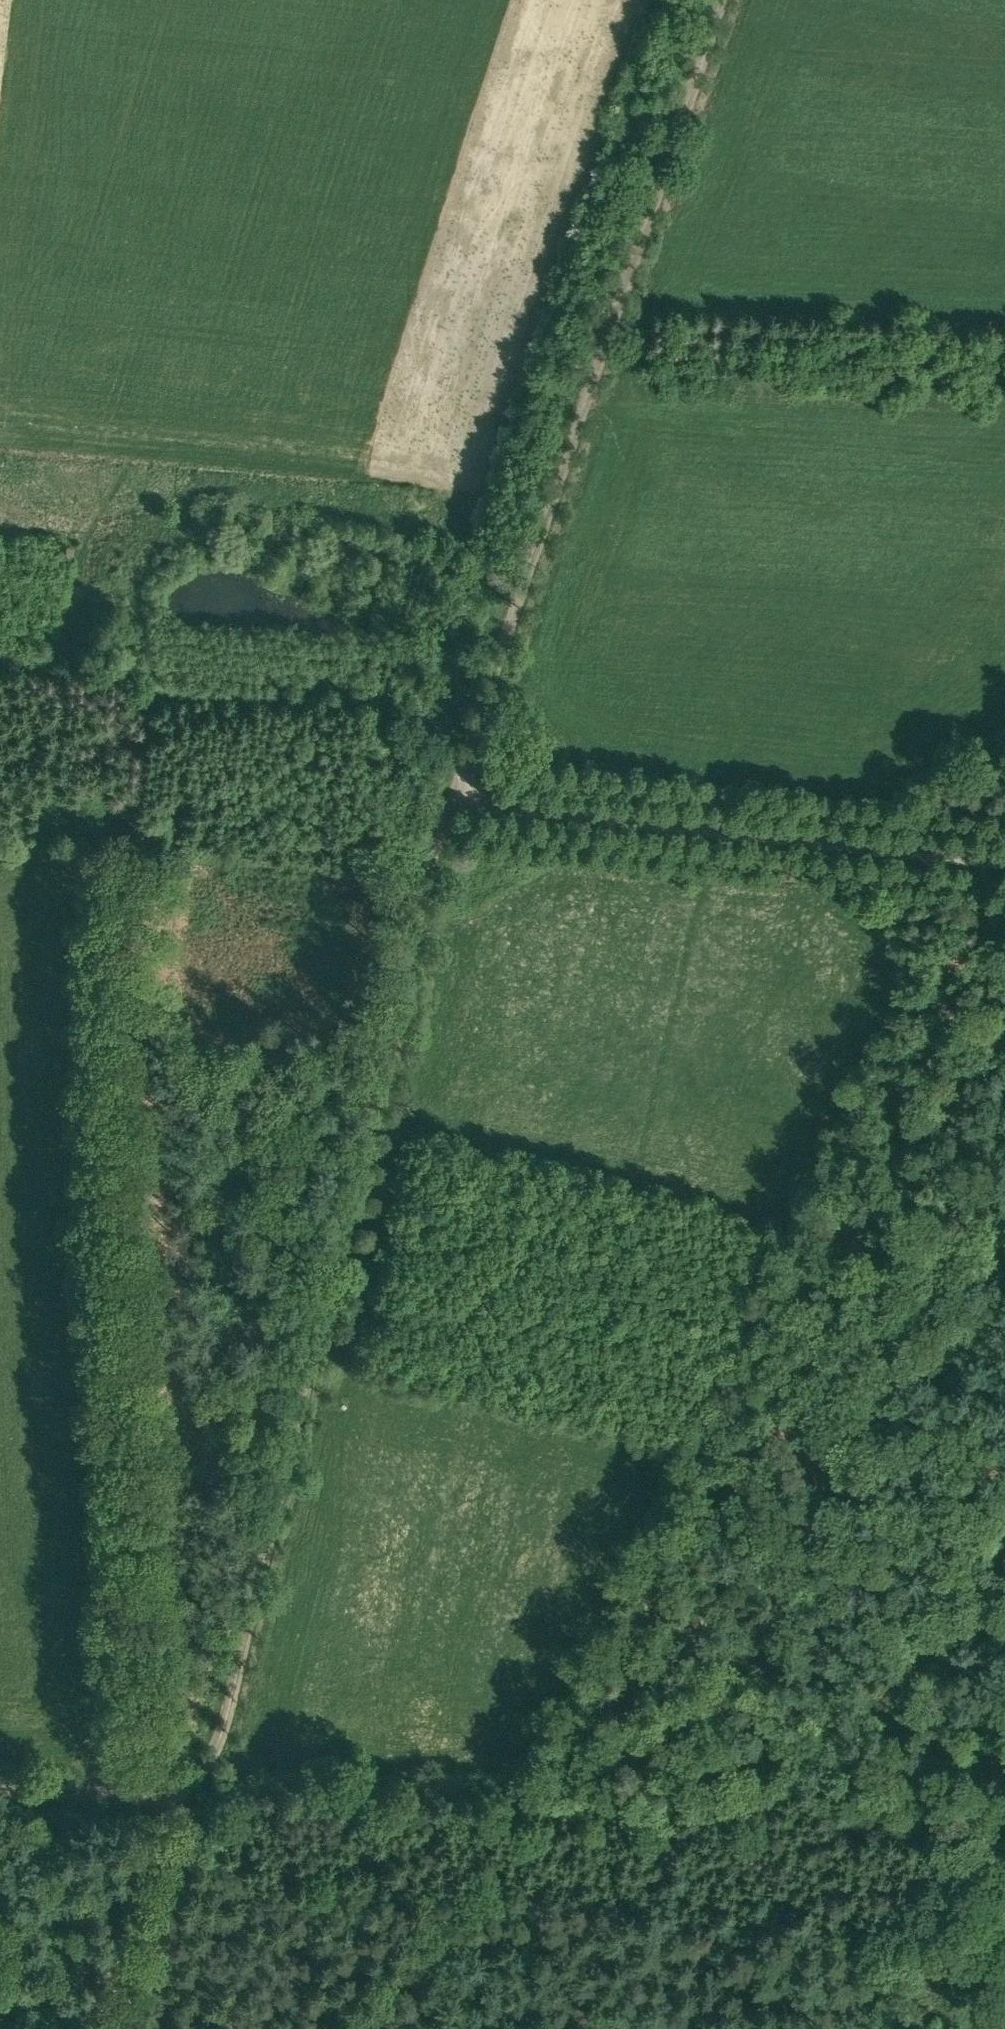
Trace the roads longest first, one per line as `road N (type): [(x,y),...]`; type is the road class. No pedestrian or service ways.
road 1 (track): [(0,1792),(147,1798),(180,1790),(197,1778),(223,1727),(448,799),(466,769),(721,0)]
road 2 (track): [(466,769),(475,792),(498,808),(1004,864)]

